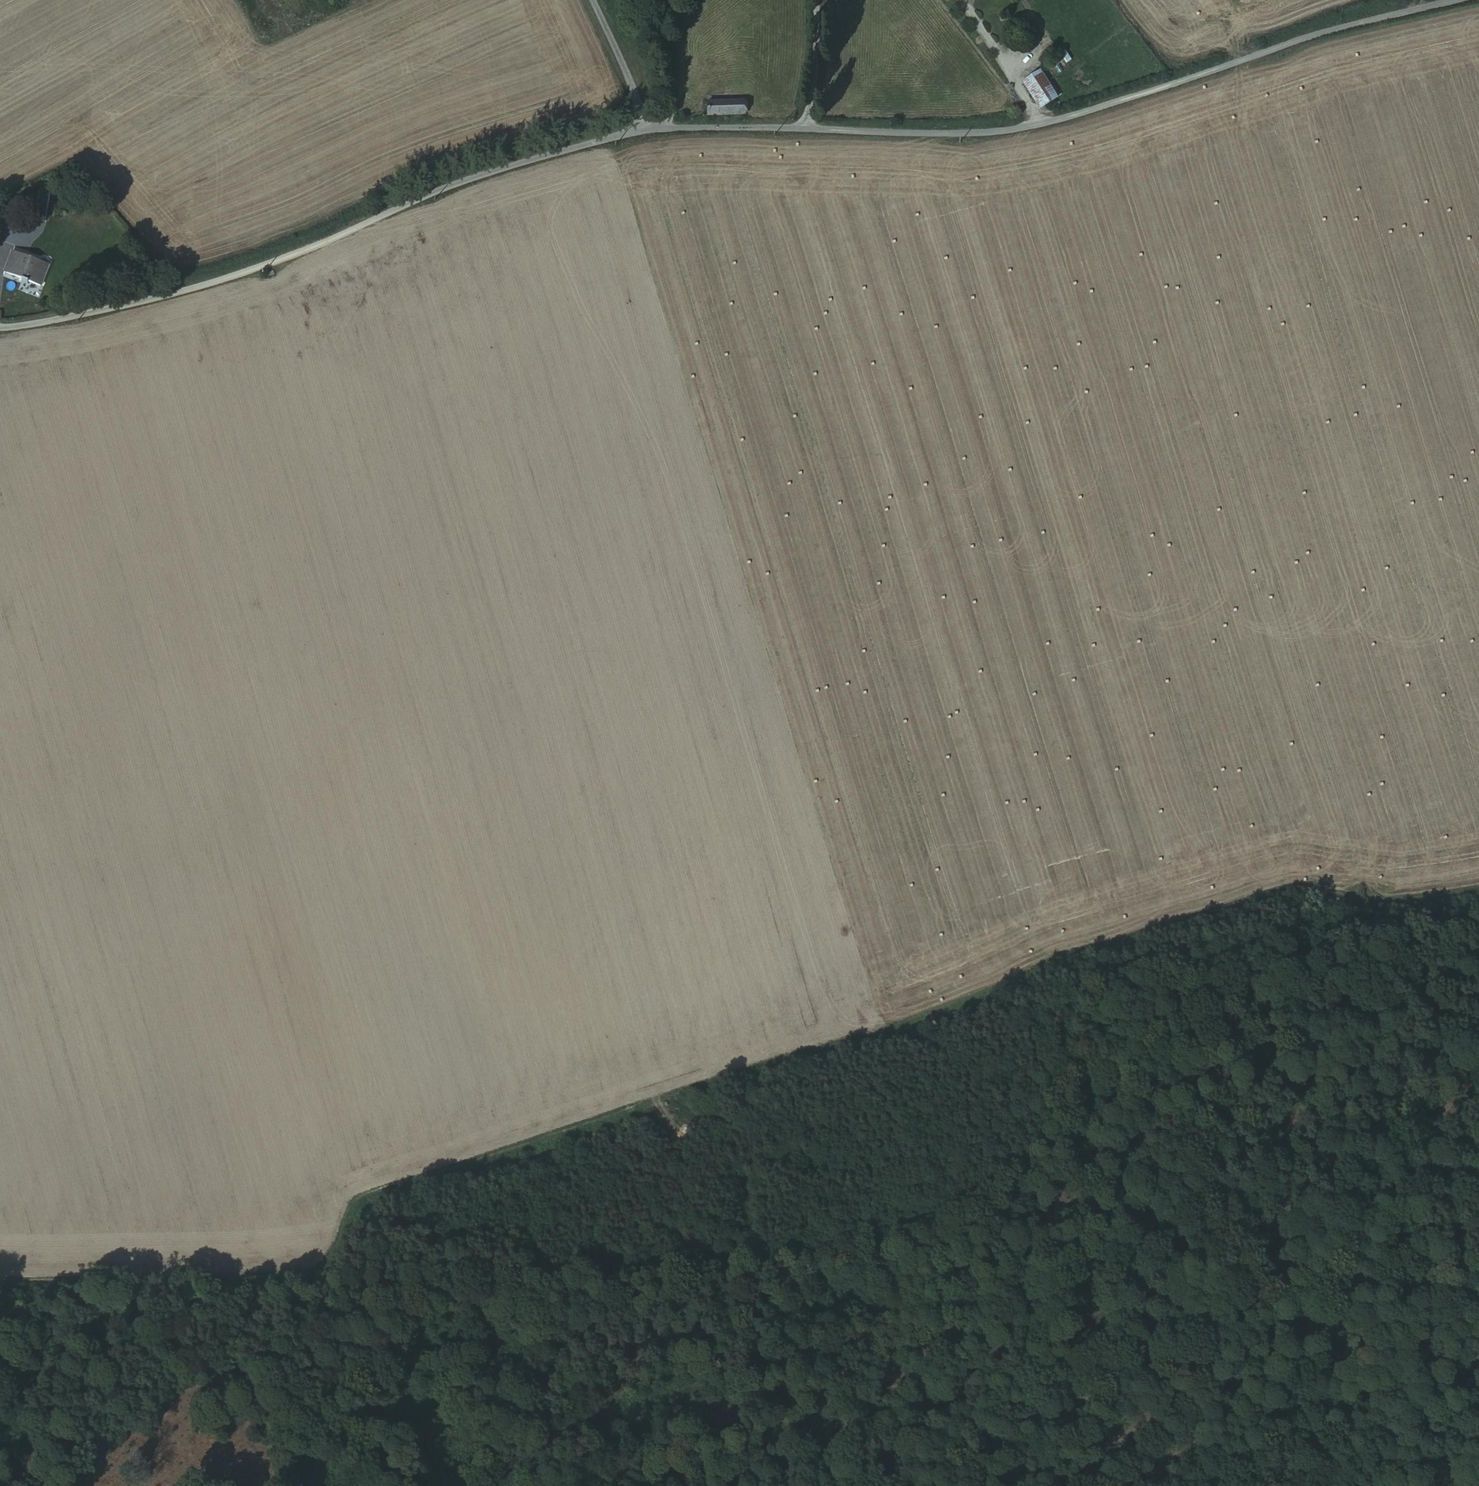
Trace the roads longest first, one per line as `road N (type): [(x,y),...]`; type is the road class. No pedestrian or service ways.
road 1 (unclassified): [(1452,0),(1334,27),(1068,114),(968,131),(645,126),(448,182),(294,251),(160,294),(0,324)]
road 2 (track): [(837,1485),(808,1368),(808,1328),(826,1308),(1333,1300),(1478,1311)]

